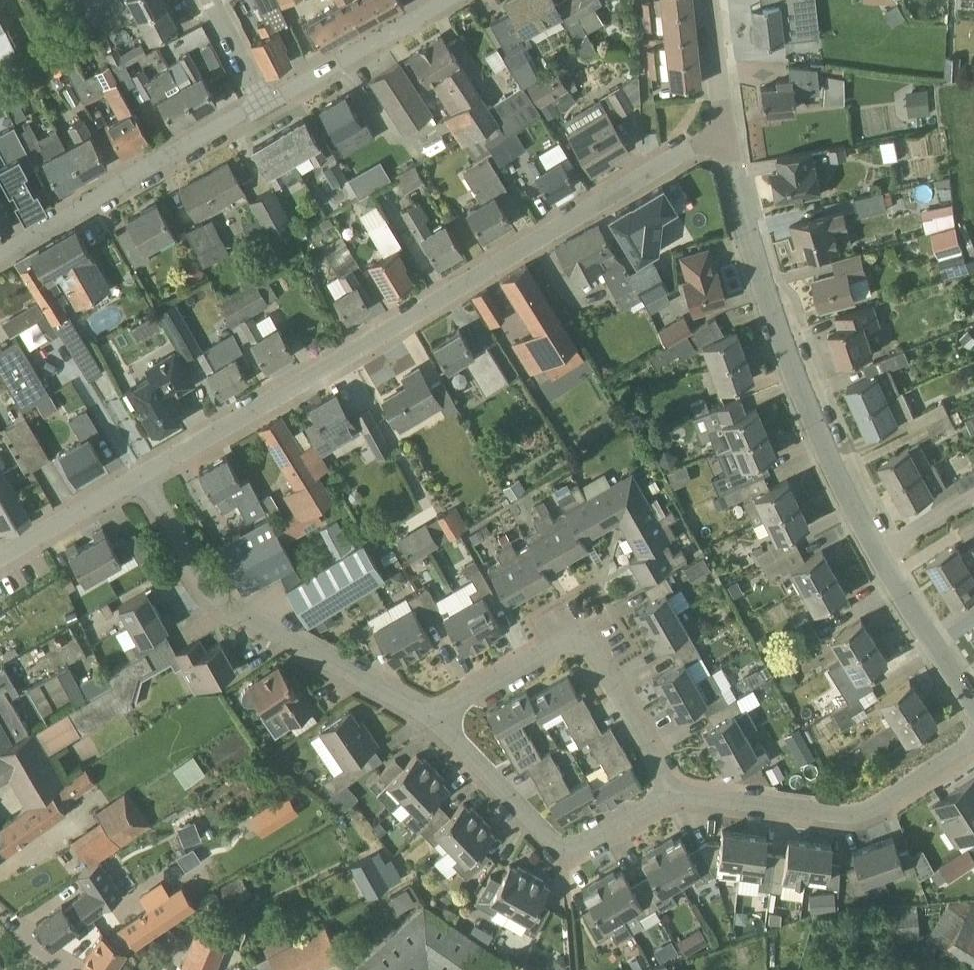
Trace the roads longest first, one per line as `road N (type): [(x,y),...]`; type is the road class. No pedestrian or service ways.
road 1 (residential): [(140,472),(692,148),(727,138)]
road 2 (residential): [(973,702),(867,537),(810,431),(727,138)]
road 3 (residential): [(433,719),(210,594),(140,472)]
road 4 (residential): [(670,788),(579,634),(433,719)]
road 5 (residential): [(670,788),(853,817),(973,740)]
road 6 (residential): [(433,719),(563,850),(670,788)]
road 7 (residential): [(0,248),(262,104)]
road 8 (residential): [(262,104),(446,0)]
road 9 (residential): [(0,553),(140,472)]
road 10 (residential): [(727,138),(710,0)]

